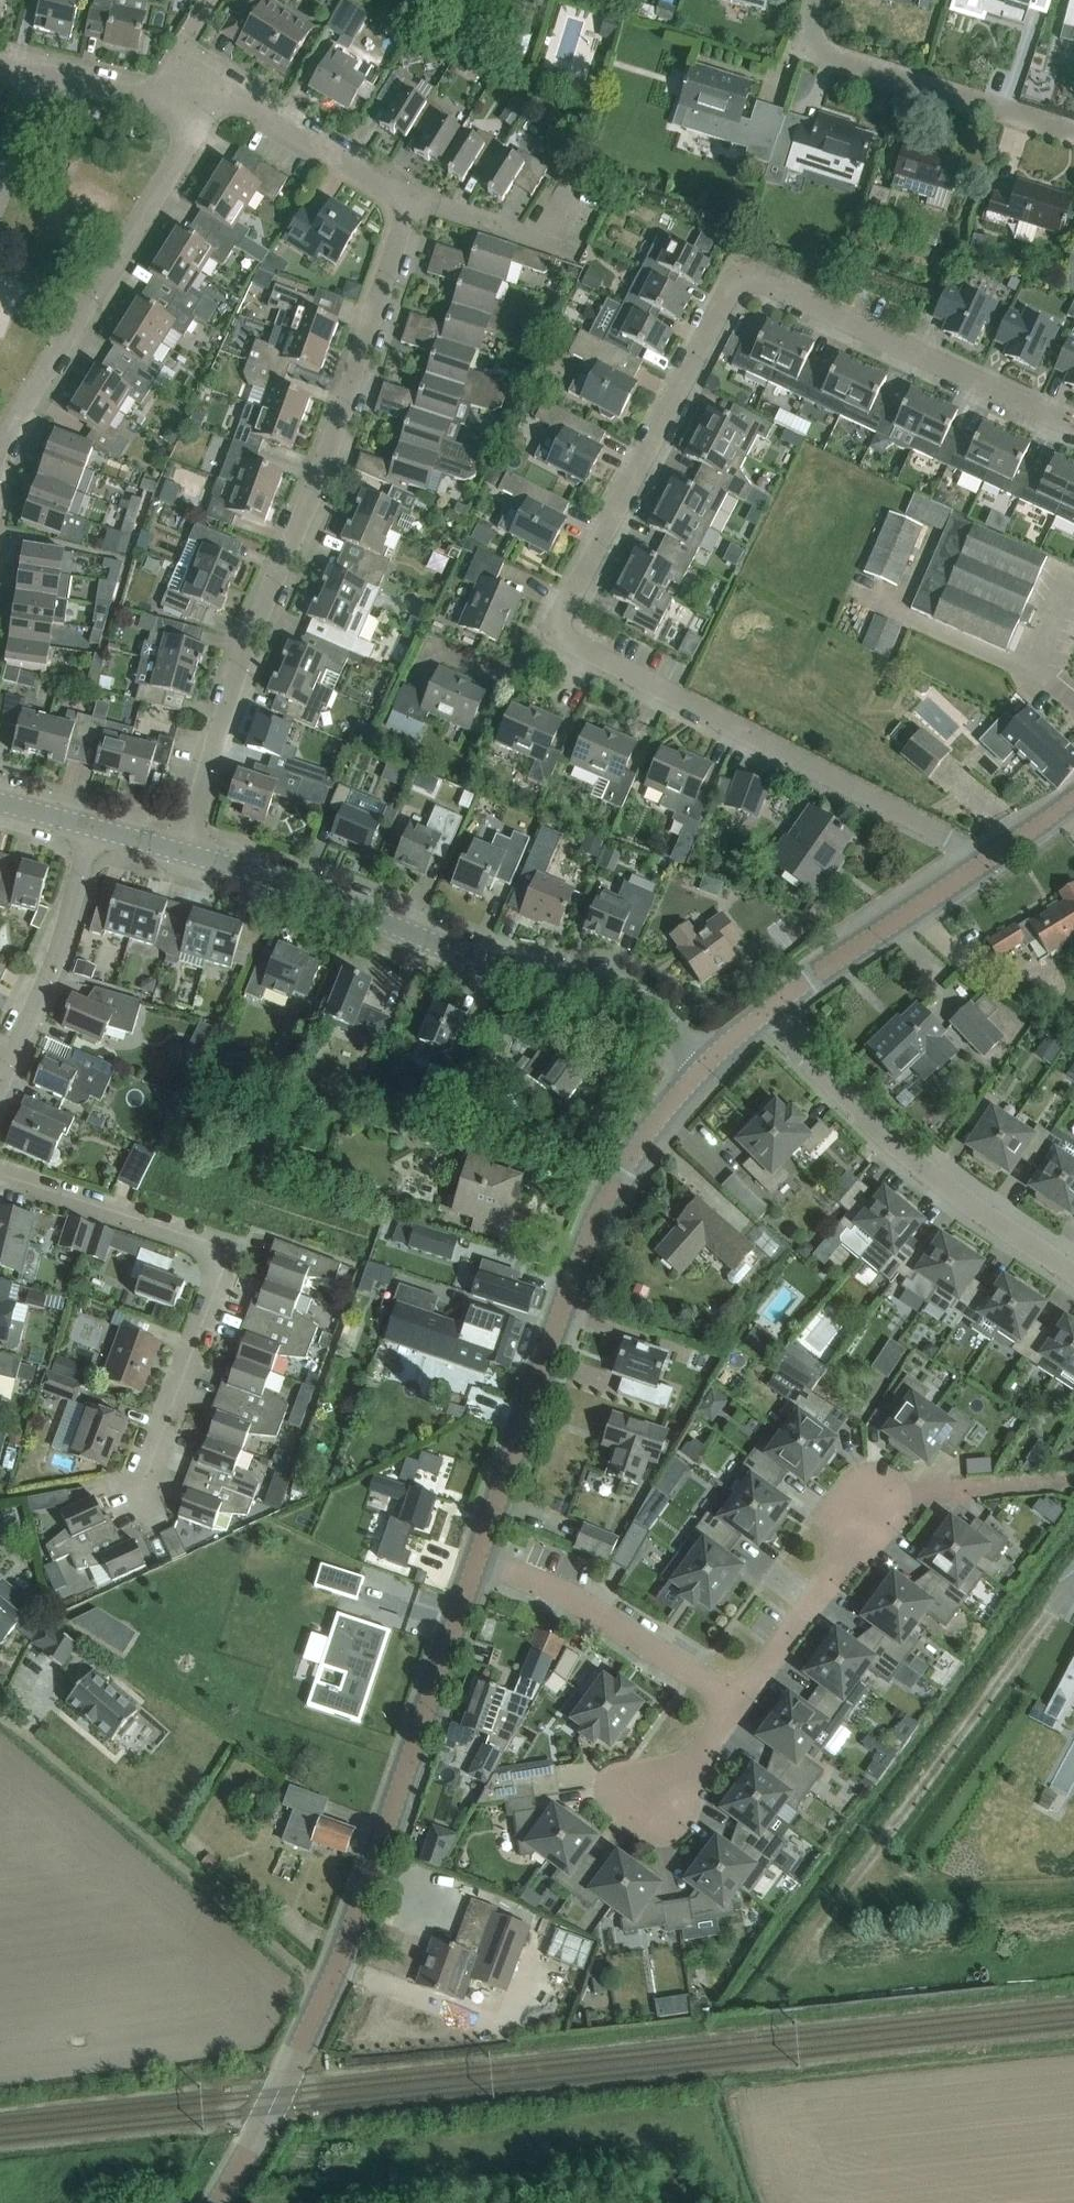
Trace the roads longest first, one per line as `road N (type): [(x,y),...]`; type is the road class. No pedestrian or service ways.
road 1 (residential): [(993,857),(594,664),(568,621),(726,297),(741,284),(761,285),(1073,427)]
road 2 (residential): [(182,859),(248,634),(308,495),(412,205)]
road 3 (tertiary): [(217,2202),(318,2015),(475,1565)]
road 4 (residential): [(715,1059),(657,1011),(600,981),(522,980),(322,900),(182,859)]
road 5 (tertiary): [(475,1565),(594,1223),(634,1152),(715,1059)]
road 6 (residential): [(140,1495),(218,1292),(216,1266),(202,1245),(0,1181)]
road 7 (residential): [(0,465),(25,407),(194,135),(163,88)]
road 8 (residential): [(735,1707),(897,1498),(1063,1485)]
road 9 (residential): [(1073,1275),(961,1200),(761,1017)]
road 10 (residential): [(1073,136),(835,58),(813,40),(816,0)]
road 11 (residential): [(735,1707),(575,1608),(475,1565)]
road 12 (tertiary): [(761,1017),(993,857)]
road 13 (residential): [(412,205),(180,64)]
road 14 (residential): [(0,1081),(56,959),(93,835)]
road 15 (residential): [(576,175),(541,236),(412,205)]
road 16 (residential): [(163,88),(39,76)]
road 17 (residential): [(662,1806),(735,1707)]

